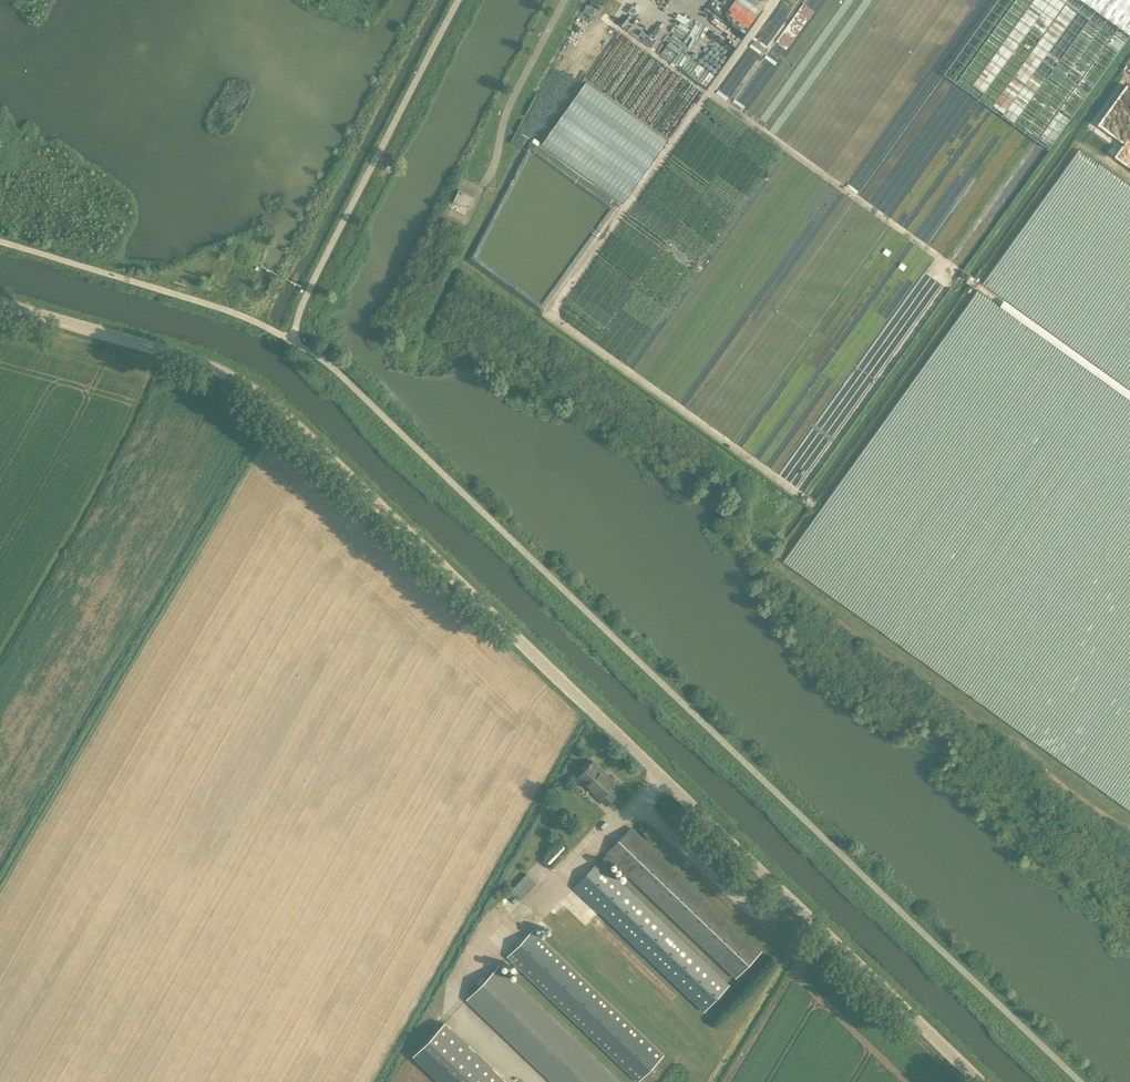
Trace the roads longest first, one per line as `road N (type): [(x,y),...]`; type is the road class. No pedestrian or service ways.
road 1 (tertiary): [(981,1081),(280,412),(218,369),(0,303)]
road 2 (residential): [(487,184),(508,110),(566,0)]

